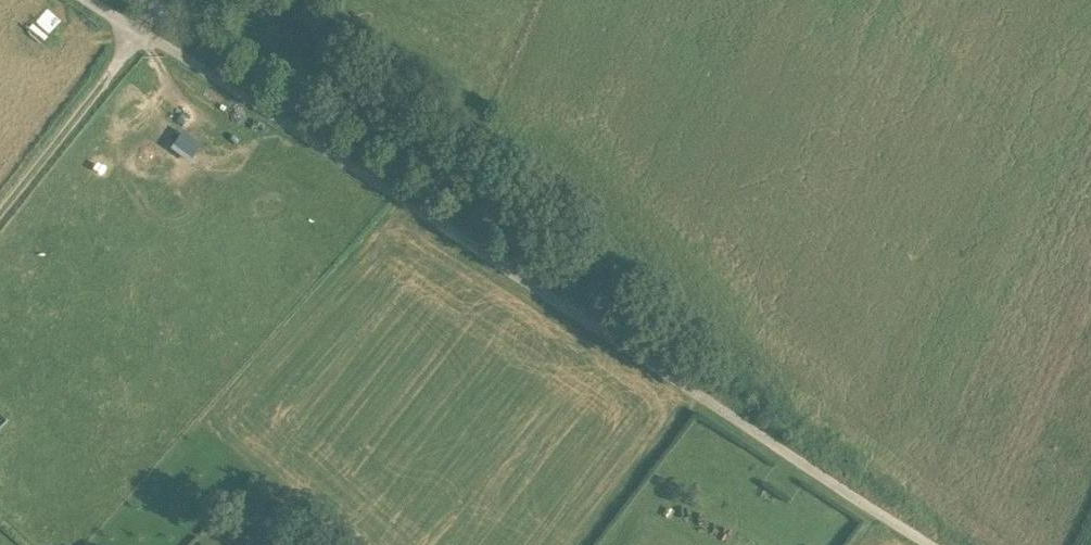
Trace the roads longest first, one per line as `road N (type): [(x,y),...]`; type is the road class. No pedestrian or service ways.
road 1 (track): [(96,0),(933,544)]
road 2 (track): [(143,29),(0,210)]

